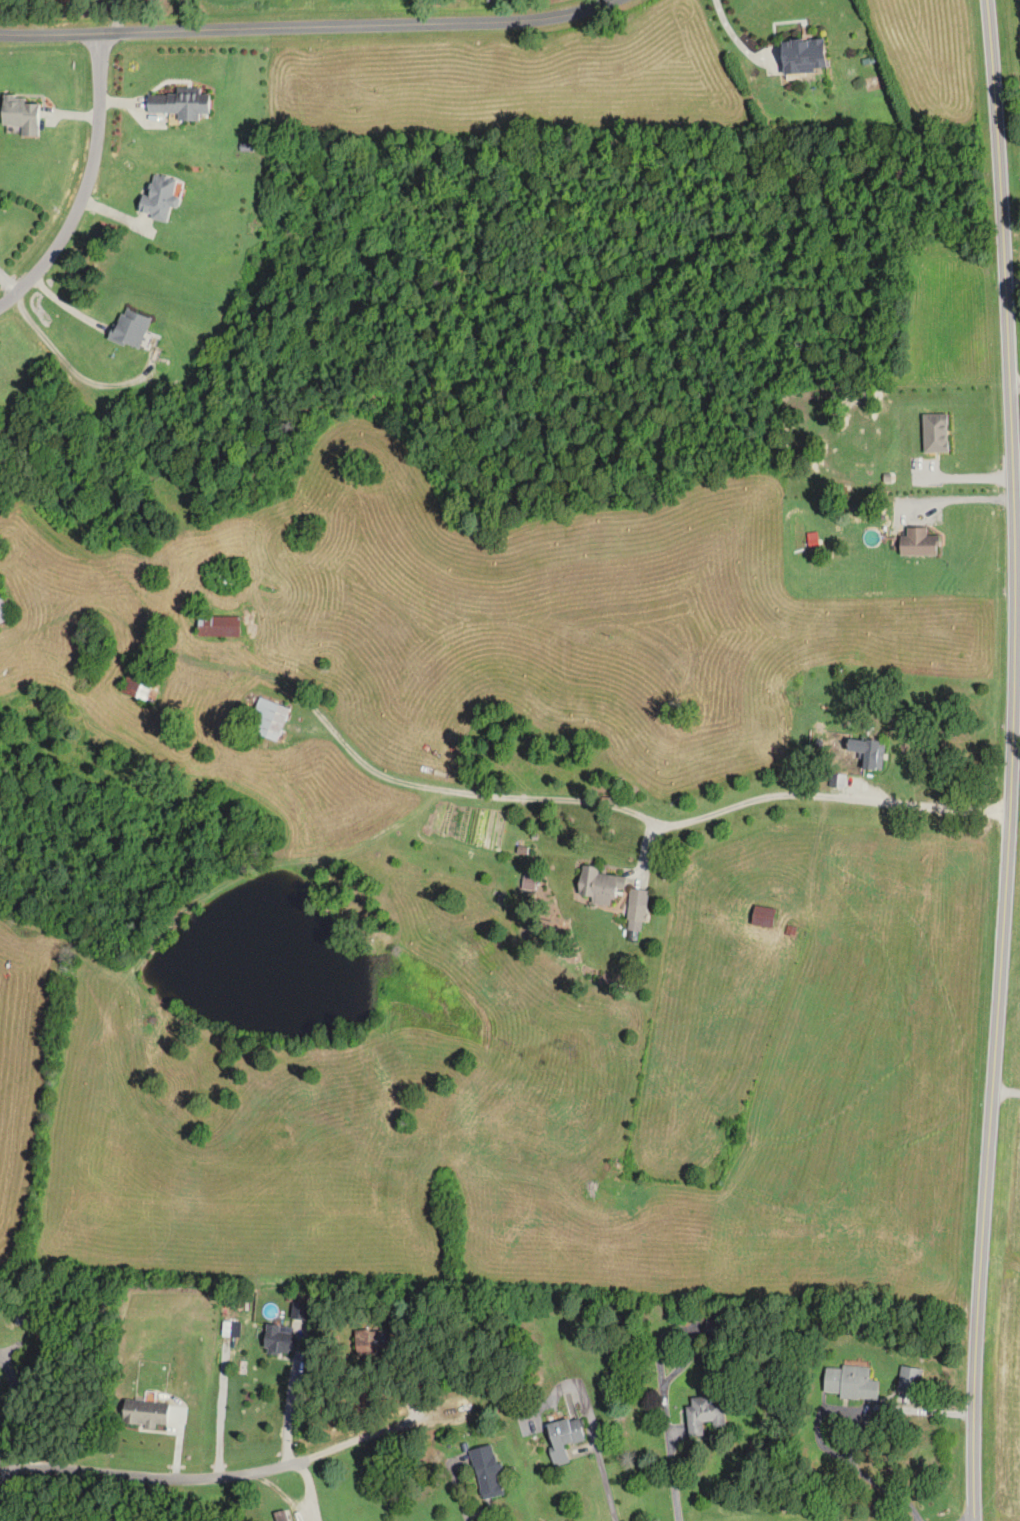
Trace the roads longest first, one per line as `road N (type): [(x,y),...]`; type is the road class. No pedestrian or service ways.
road 1 (tertiary): [(974,1520),(971,1411),(1010,815),(1015,601),(1004,222),(988,0)]
road 2 (residential): [(0,35),(506,21),(613,0)]
road 3 (residential): [(1010,815),(779,795),(663,826),(600,803),(427,788)]
road 4 (residential): [(0,1476),(35,1466),(122,1477),(254,1473),(458,1413)]
road 5 (residential): [(96,34),(99,113),(78,220),(44,274),(0,310)]

